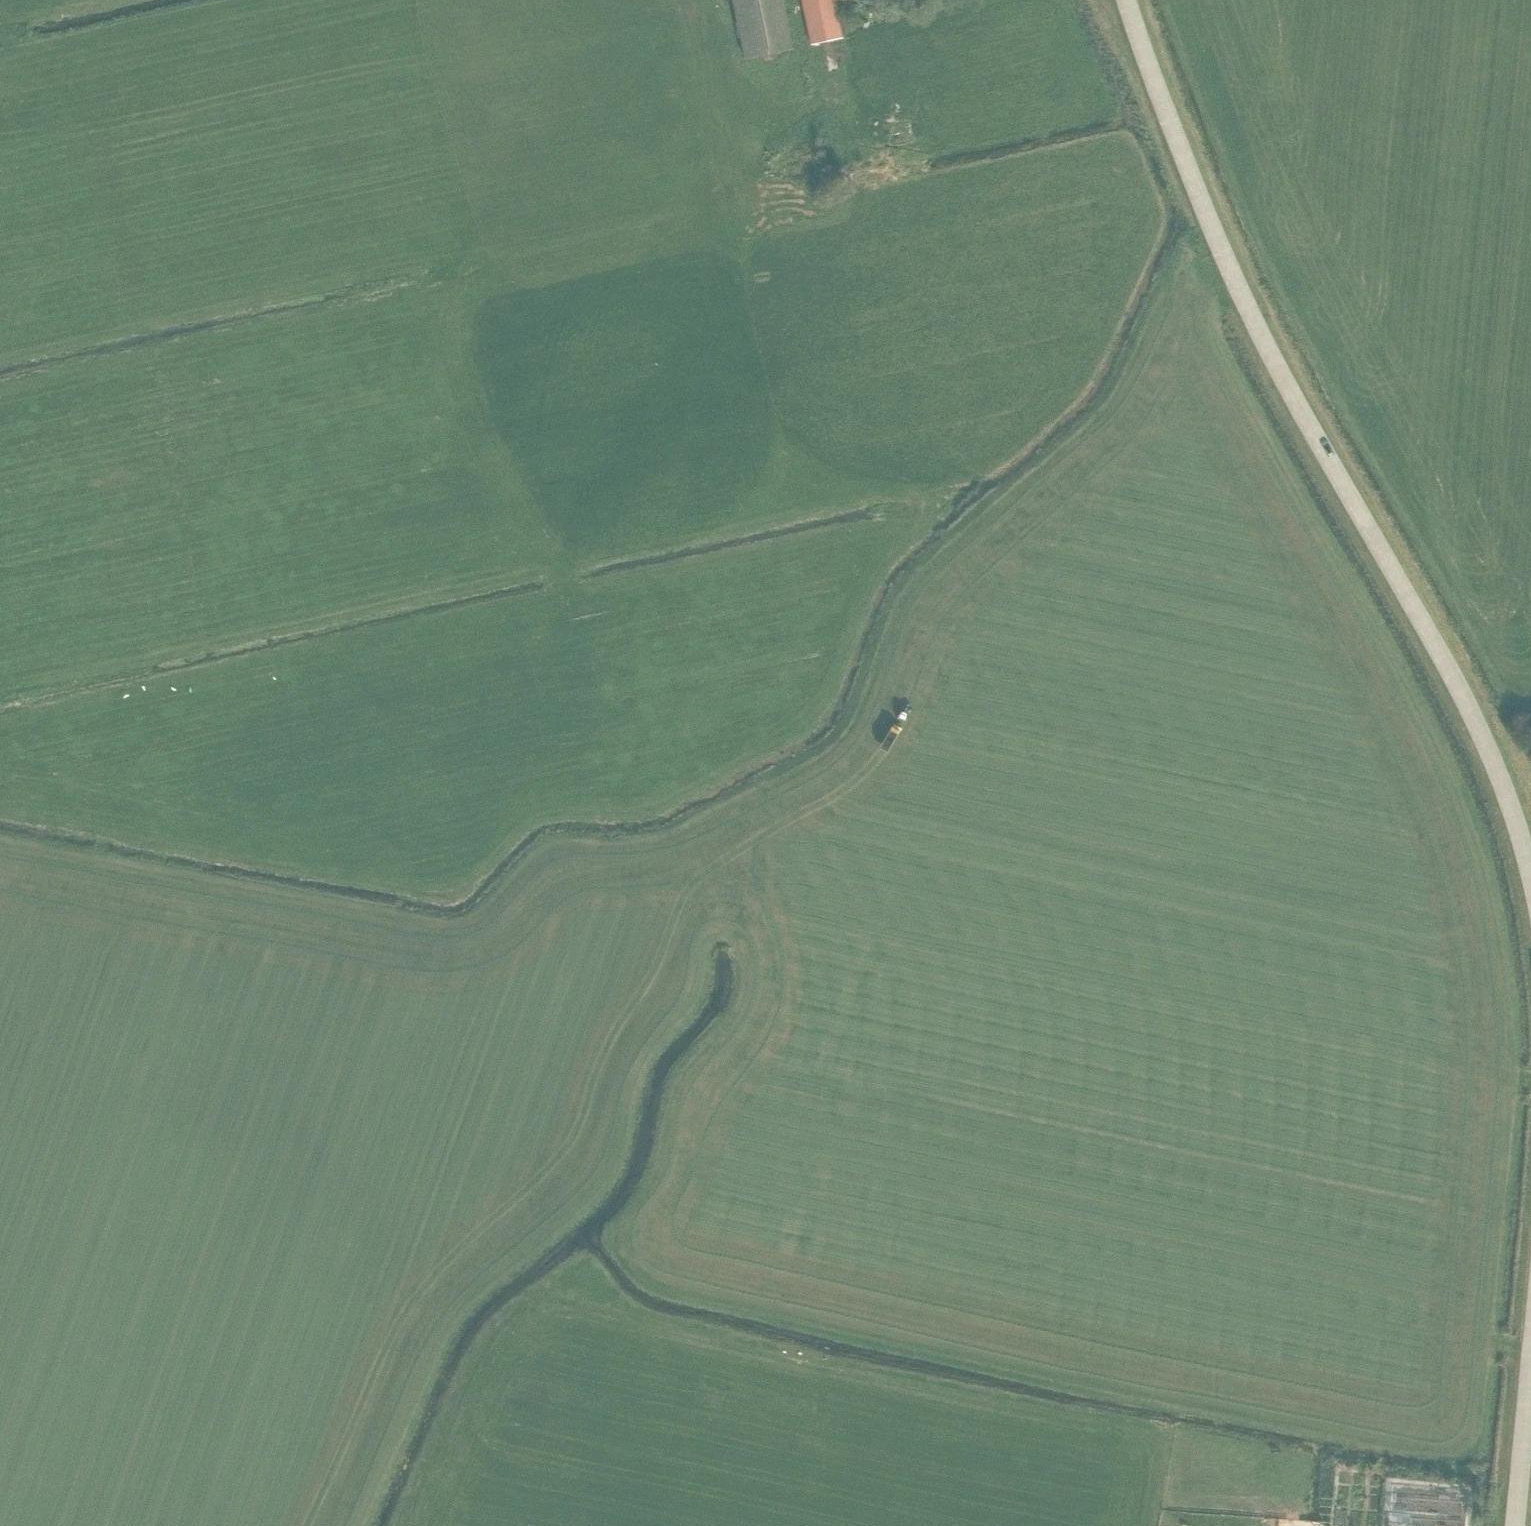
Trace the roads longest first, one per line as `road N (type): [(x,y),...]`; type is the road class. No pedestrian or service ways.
road 1 (tertiary): [(1530,879),(1472,717),(1237,284),(1126,0)]
road 2 (tertiary): [(1515,1525),(1530,1356)]

